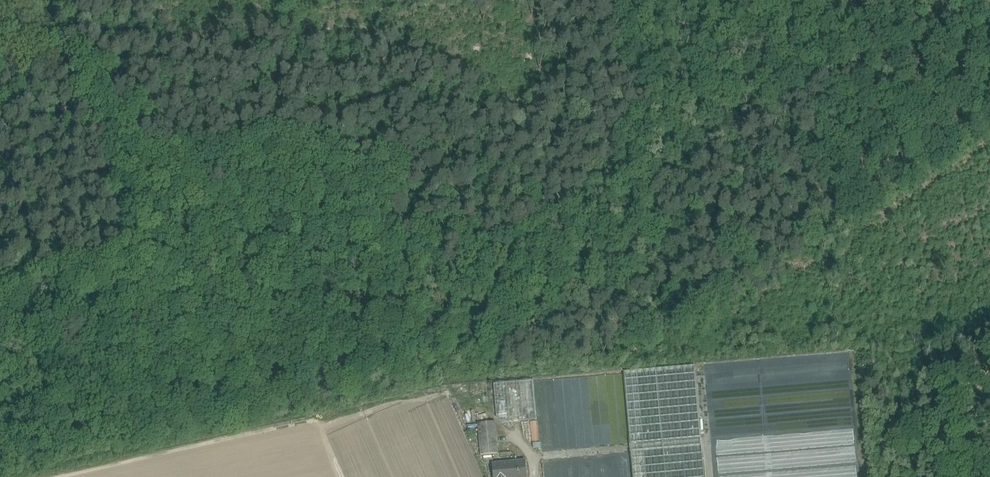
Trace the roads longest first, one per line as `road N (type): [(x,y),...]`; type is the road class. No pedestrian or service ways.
road 1 (track): [(0,190),(63,114),(42,0)]

